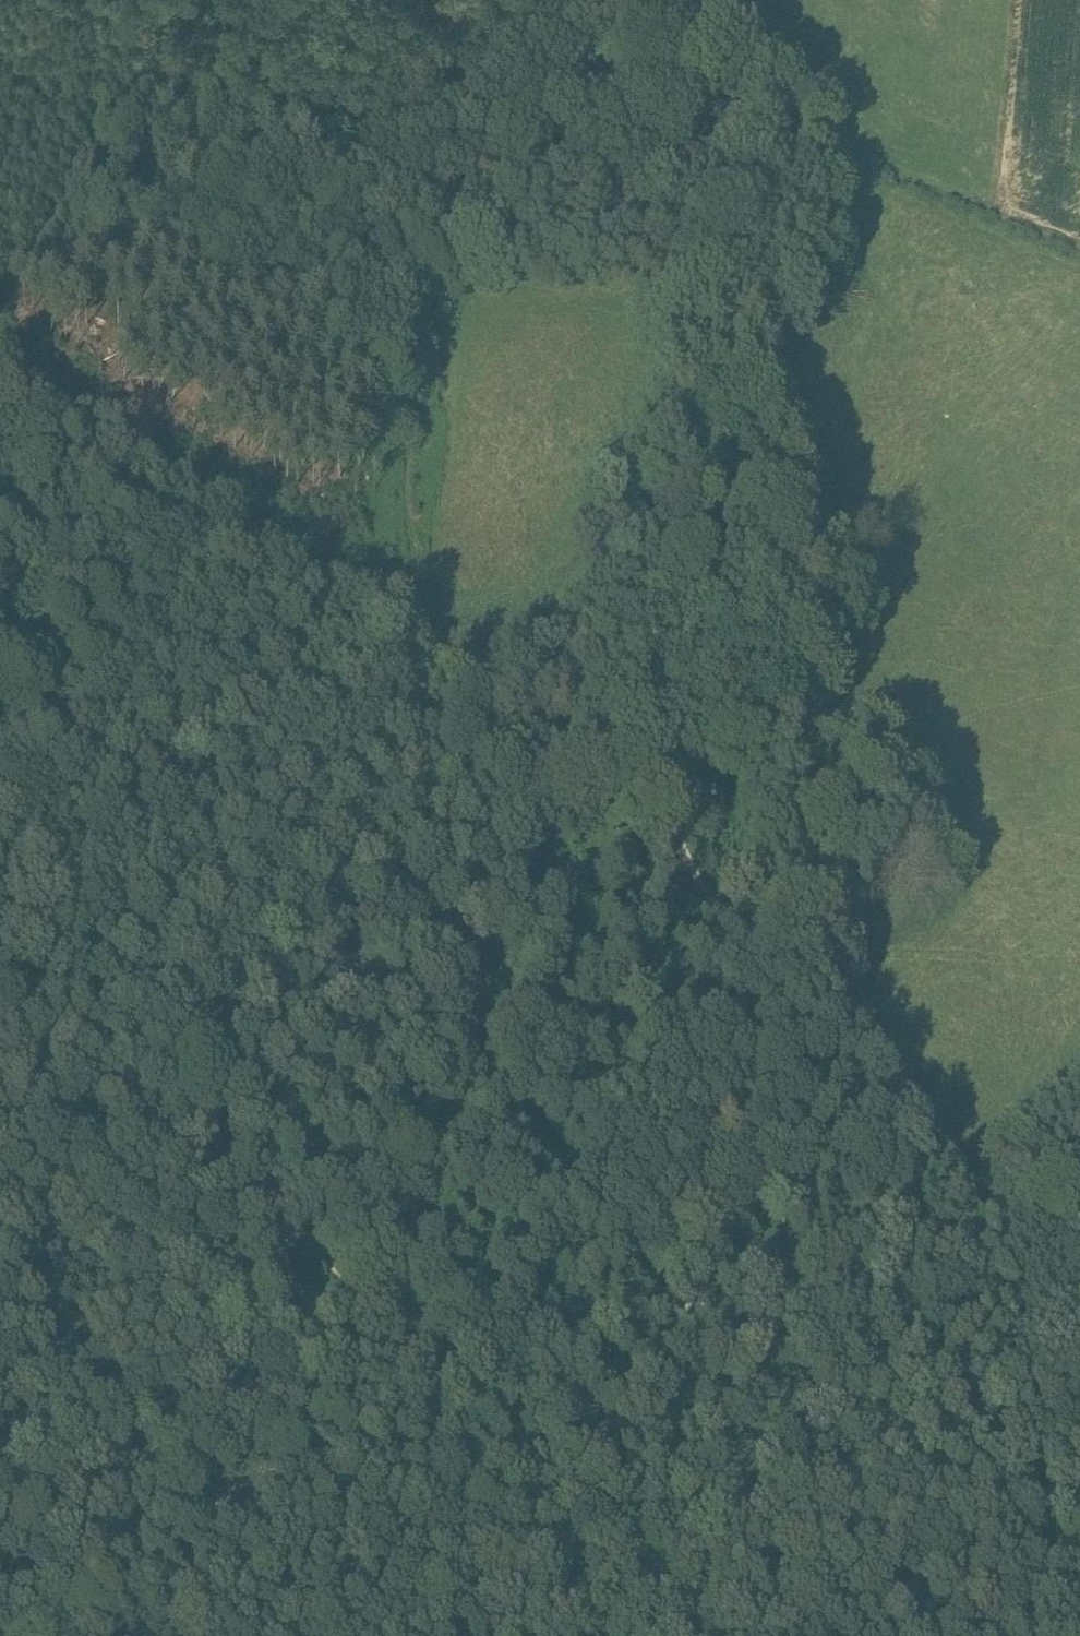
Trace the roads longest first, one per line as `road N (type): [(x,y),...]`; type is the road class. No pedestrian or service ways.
road 1 (track): [(982,1199),(849,996),(779,939),(718,904),(698,879),(665,764),(645,474),(688,241),(731,111),(728,0)]
road 2 (track): [(410,1373),(0,835)]
road 3 (track): [(0,321),(171,0)]
road 4 (track): [(454,239),(547,0)]
road 5 (track): [(1079,1435),(982,1199)]

